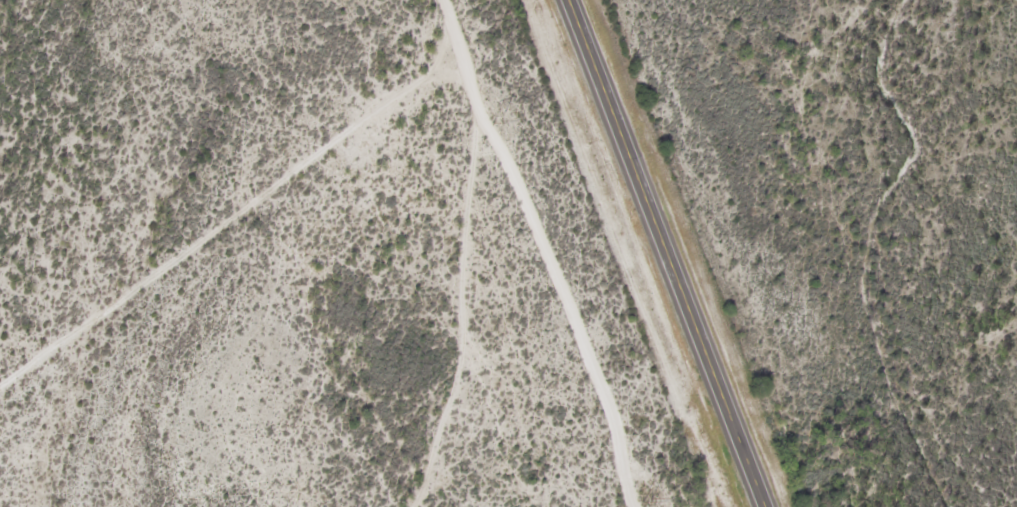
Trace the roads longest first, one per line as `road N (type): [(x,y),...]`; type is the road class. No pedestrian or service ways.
road 1 (trunk): [(768,506),(569,0)]
road 2 (residential): [(432,506),(483,279),(487,121)]

